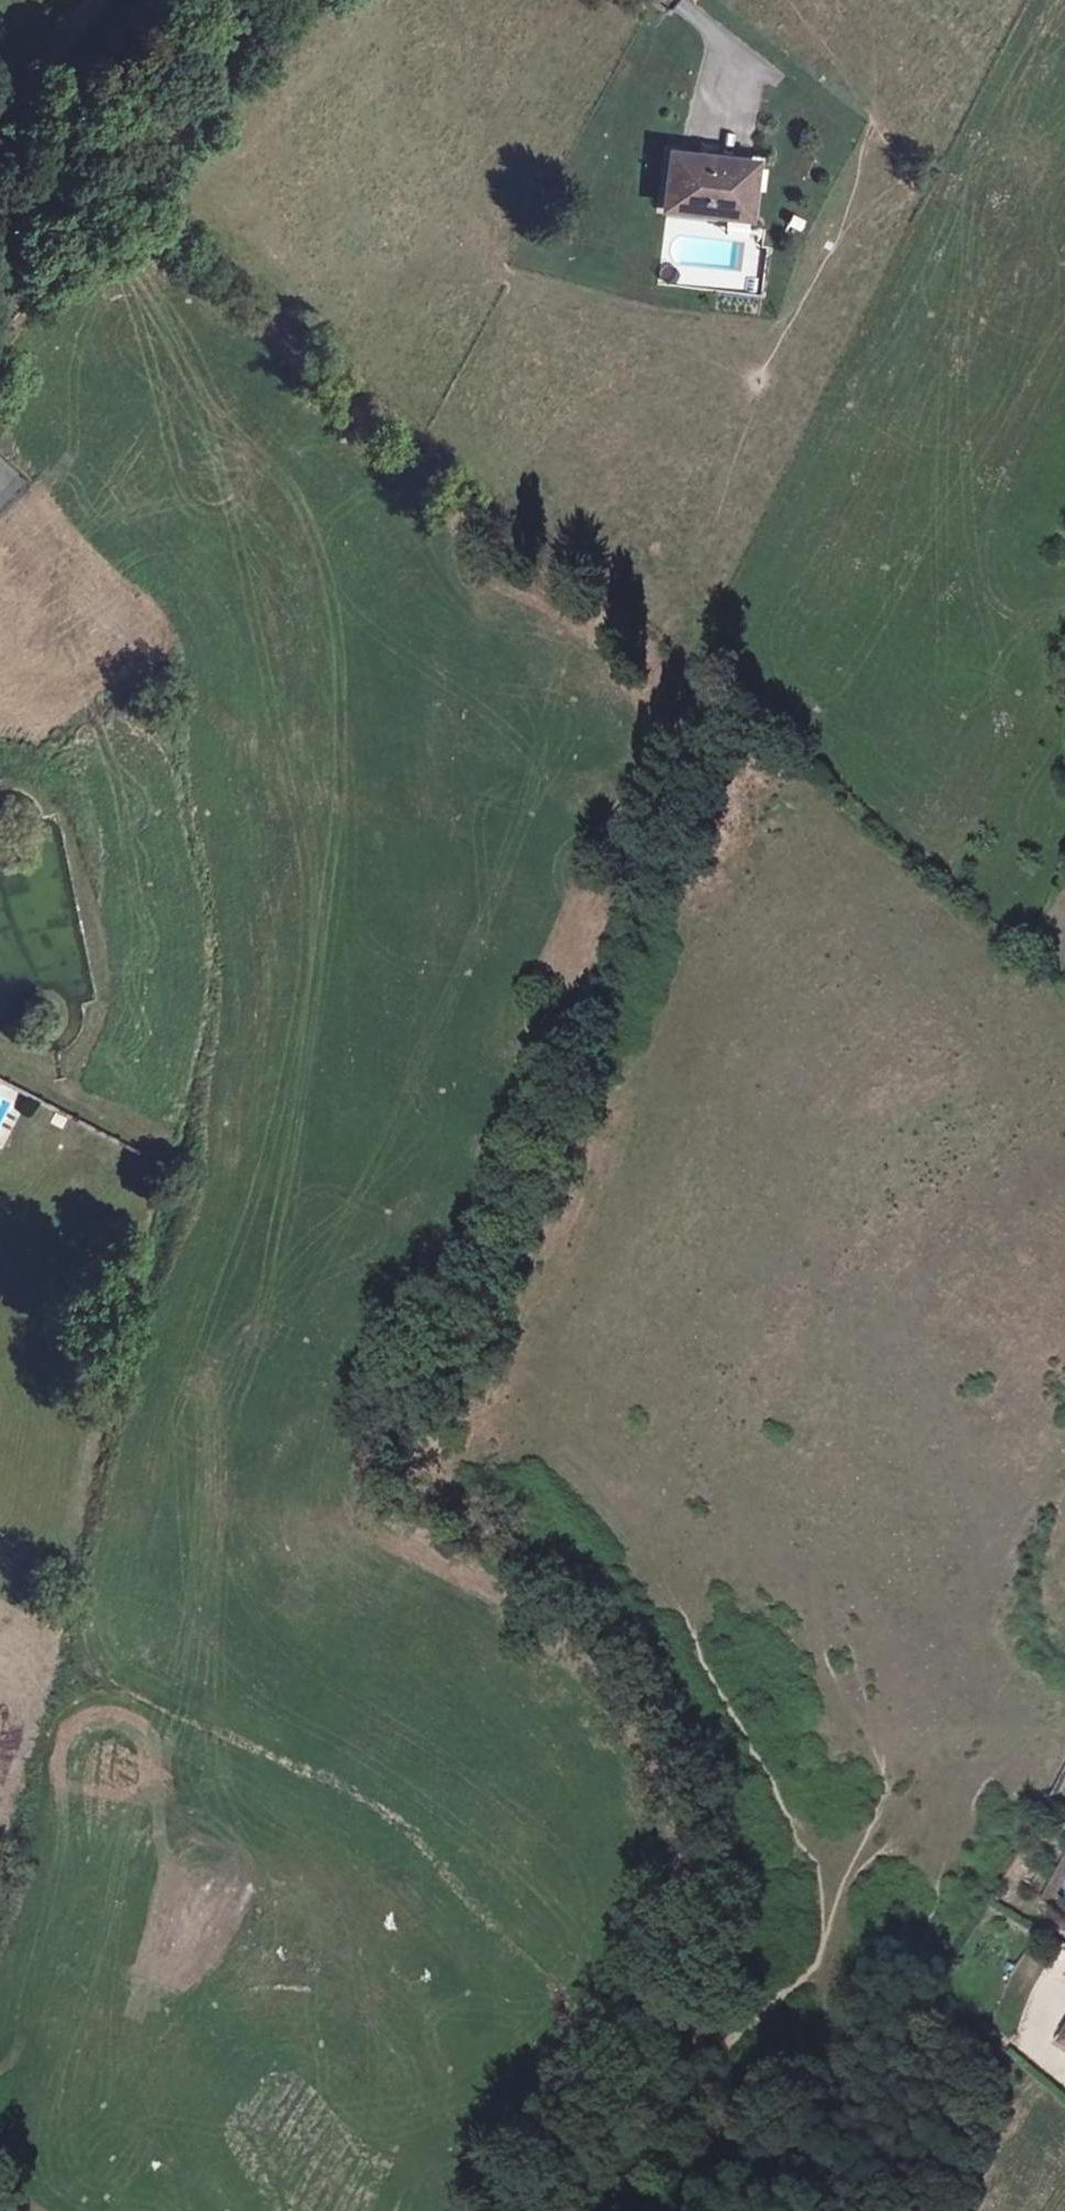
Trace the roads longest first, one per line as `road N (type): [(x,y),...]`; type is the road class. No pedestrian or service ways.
road 1 (residential): [(0,116),(99,0)]

